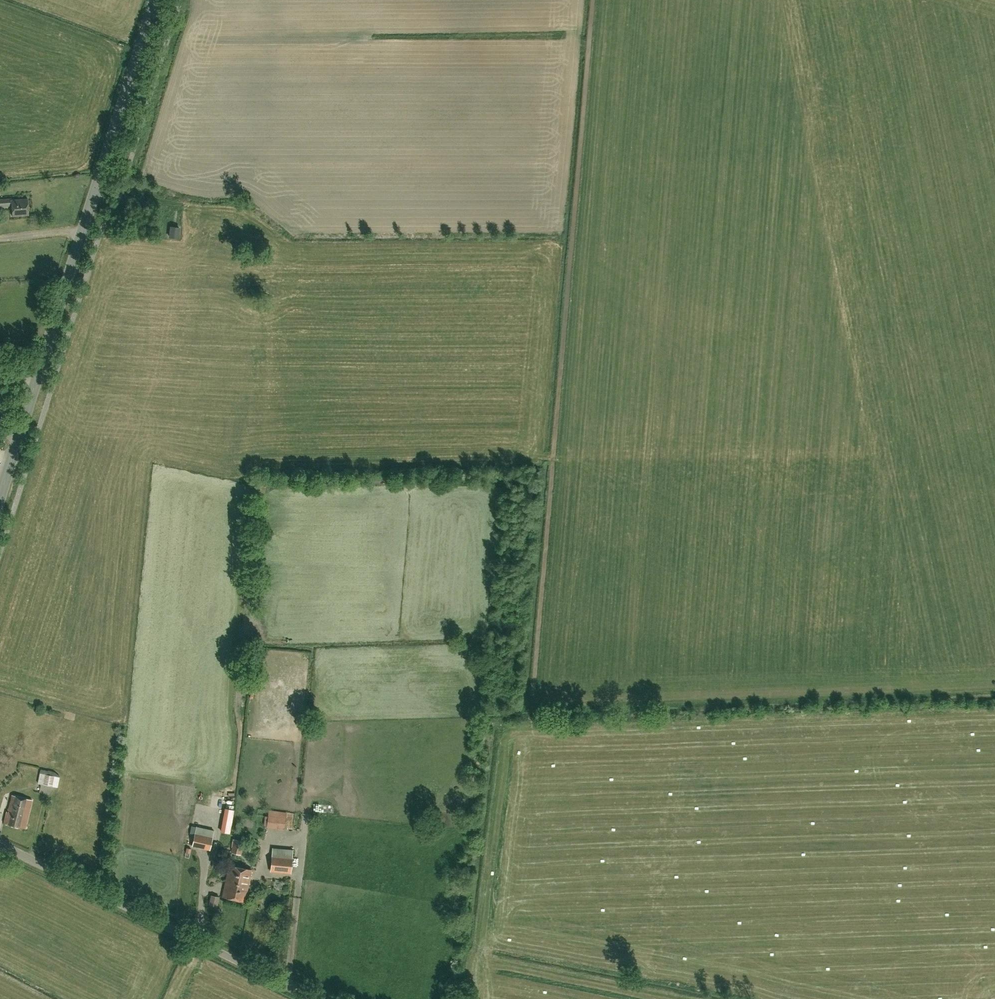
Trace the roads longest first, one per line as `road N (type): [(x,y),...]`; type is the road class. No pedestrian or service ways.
road 1 (tertiary): [(0,496),(155,0)]
road 2 (unclassified): [(313,998),(0,843)]

